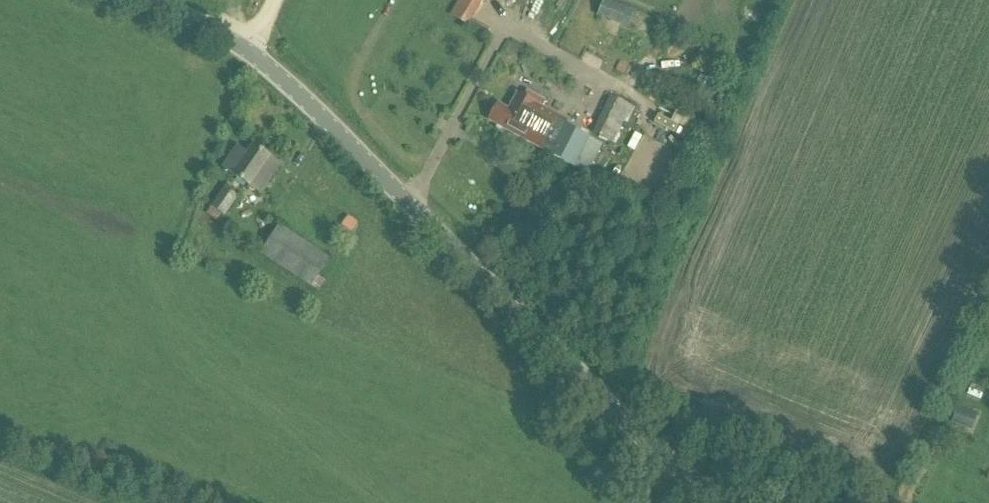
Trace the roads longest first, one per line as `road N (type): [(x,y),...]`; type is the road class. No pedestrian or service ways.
road 1 (tertiary): [(145,0),(259,58),(662,455),(727,502)]

